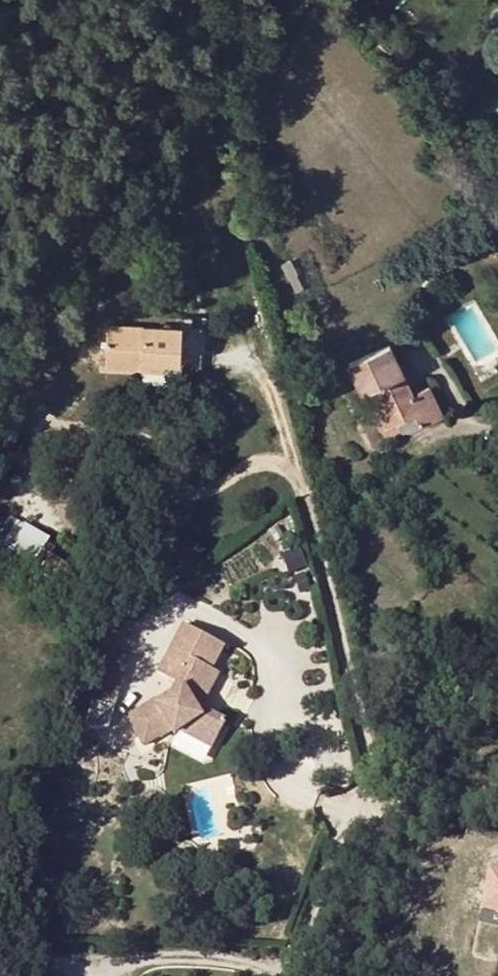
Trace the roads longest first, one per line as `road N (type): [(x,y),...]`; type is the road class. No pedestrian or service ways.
road 1 (residential): [(497,663),(396,816),(343,927),(334,975)]

